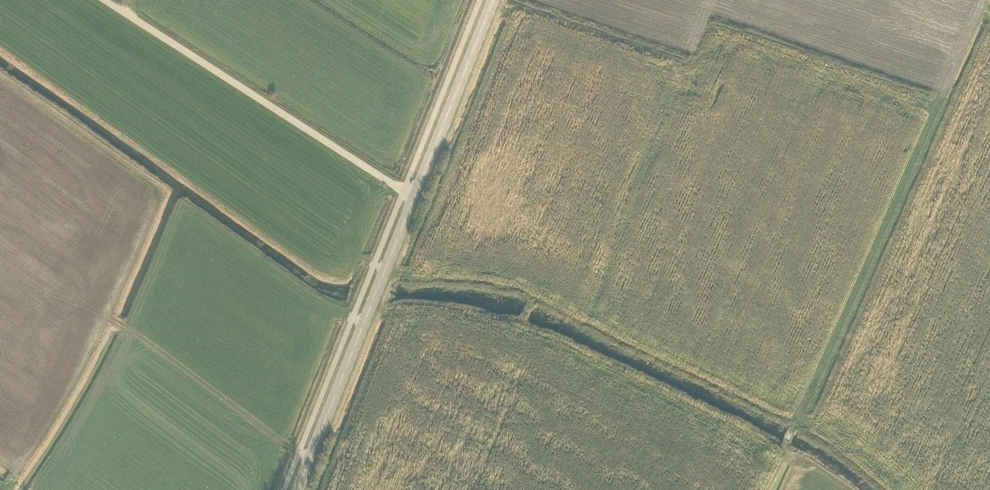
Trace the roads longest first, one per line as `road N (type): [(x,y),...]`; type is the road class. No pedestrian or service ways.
road 1 (secondary): [(298,489),(493,0)]
road 2 (track): [(982,0),(784,448)]

